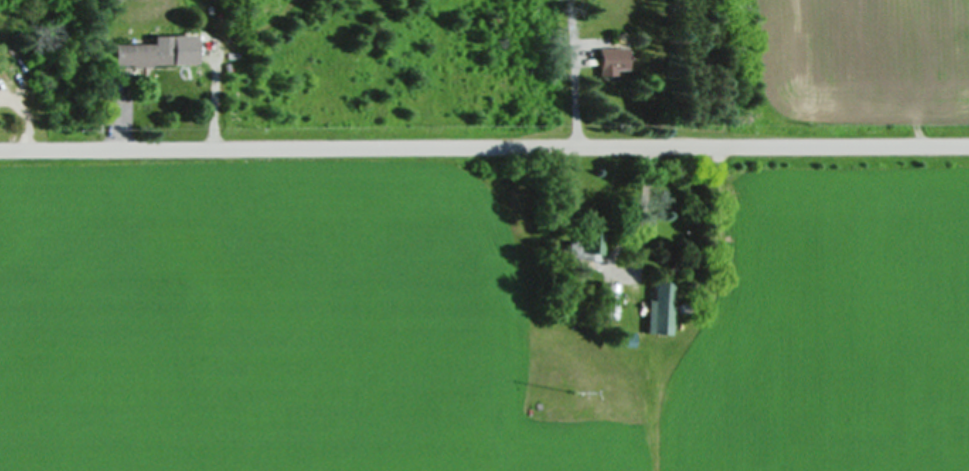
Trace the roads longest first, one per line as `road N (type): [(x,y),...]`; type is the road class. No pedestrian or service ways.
road 1 (residential): [(0,151),(968,147)]

